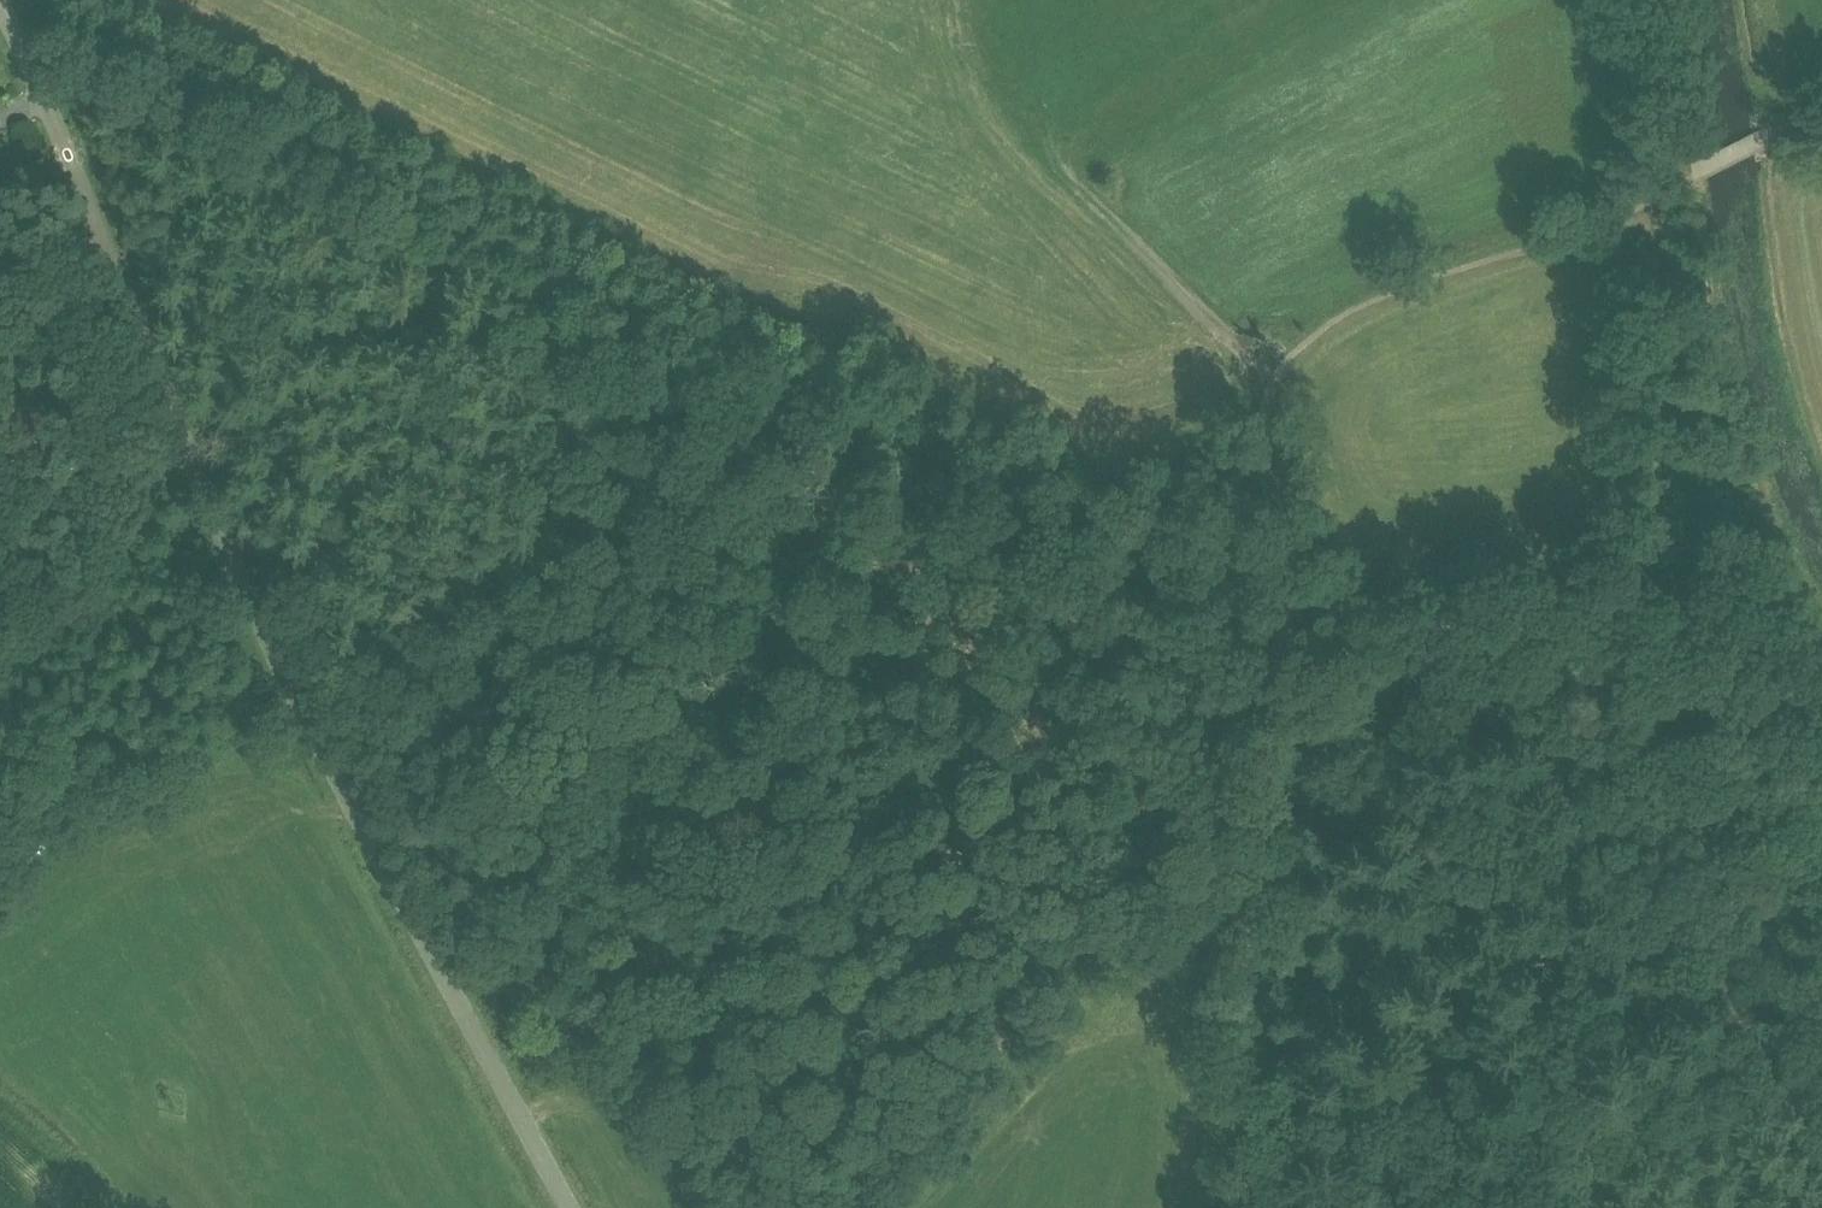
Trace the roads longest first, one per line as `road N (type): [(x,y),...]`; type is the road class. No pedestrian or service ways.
road 1 (unclassified): [(574,1207),(341,770),(0,4)]
road 2 (track): [(1821,1026),(1723,899),(1696,845),(1619,582)]
road 3 (track): [(1619,582),(1652,552),(1664,502),(1650,201)]
road 4 (track): [(1619,582),(1408,637),(1346,646),(1281,639)]
road 5 (track): [(1281,639),(1096,507)]

